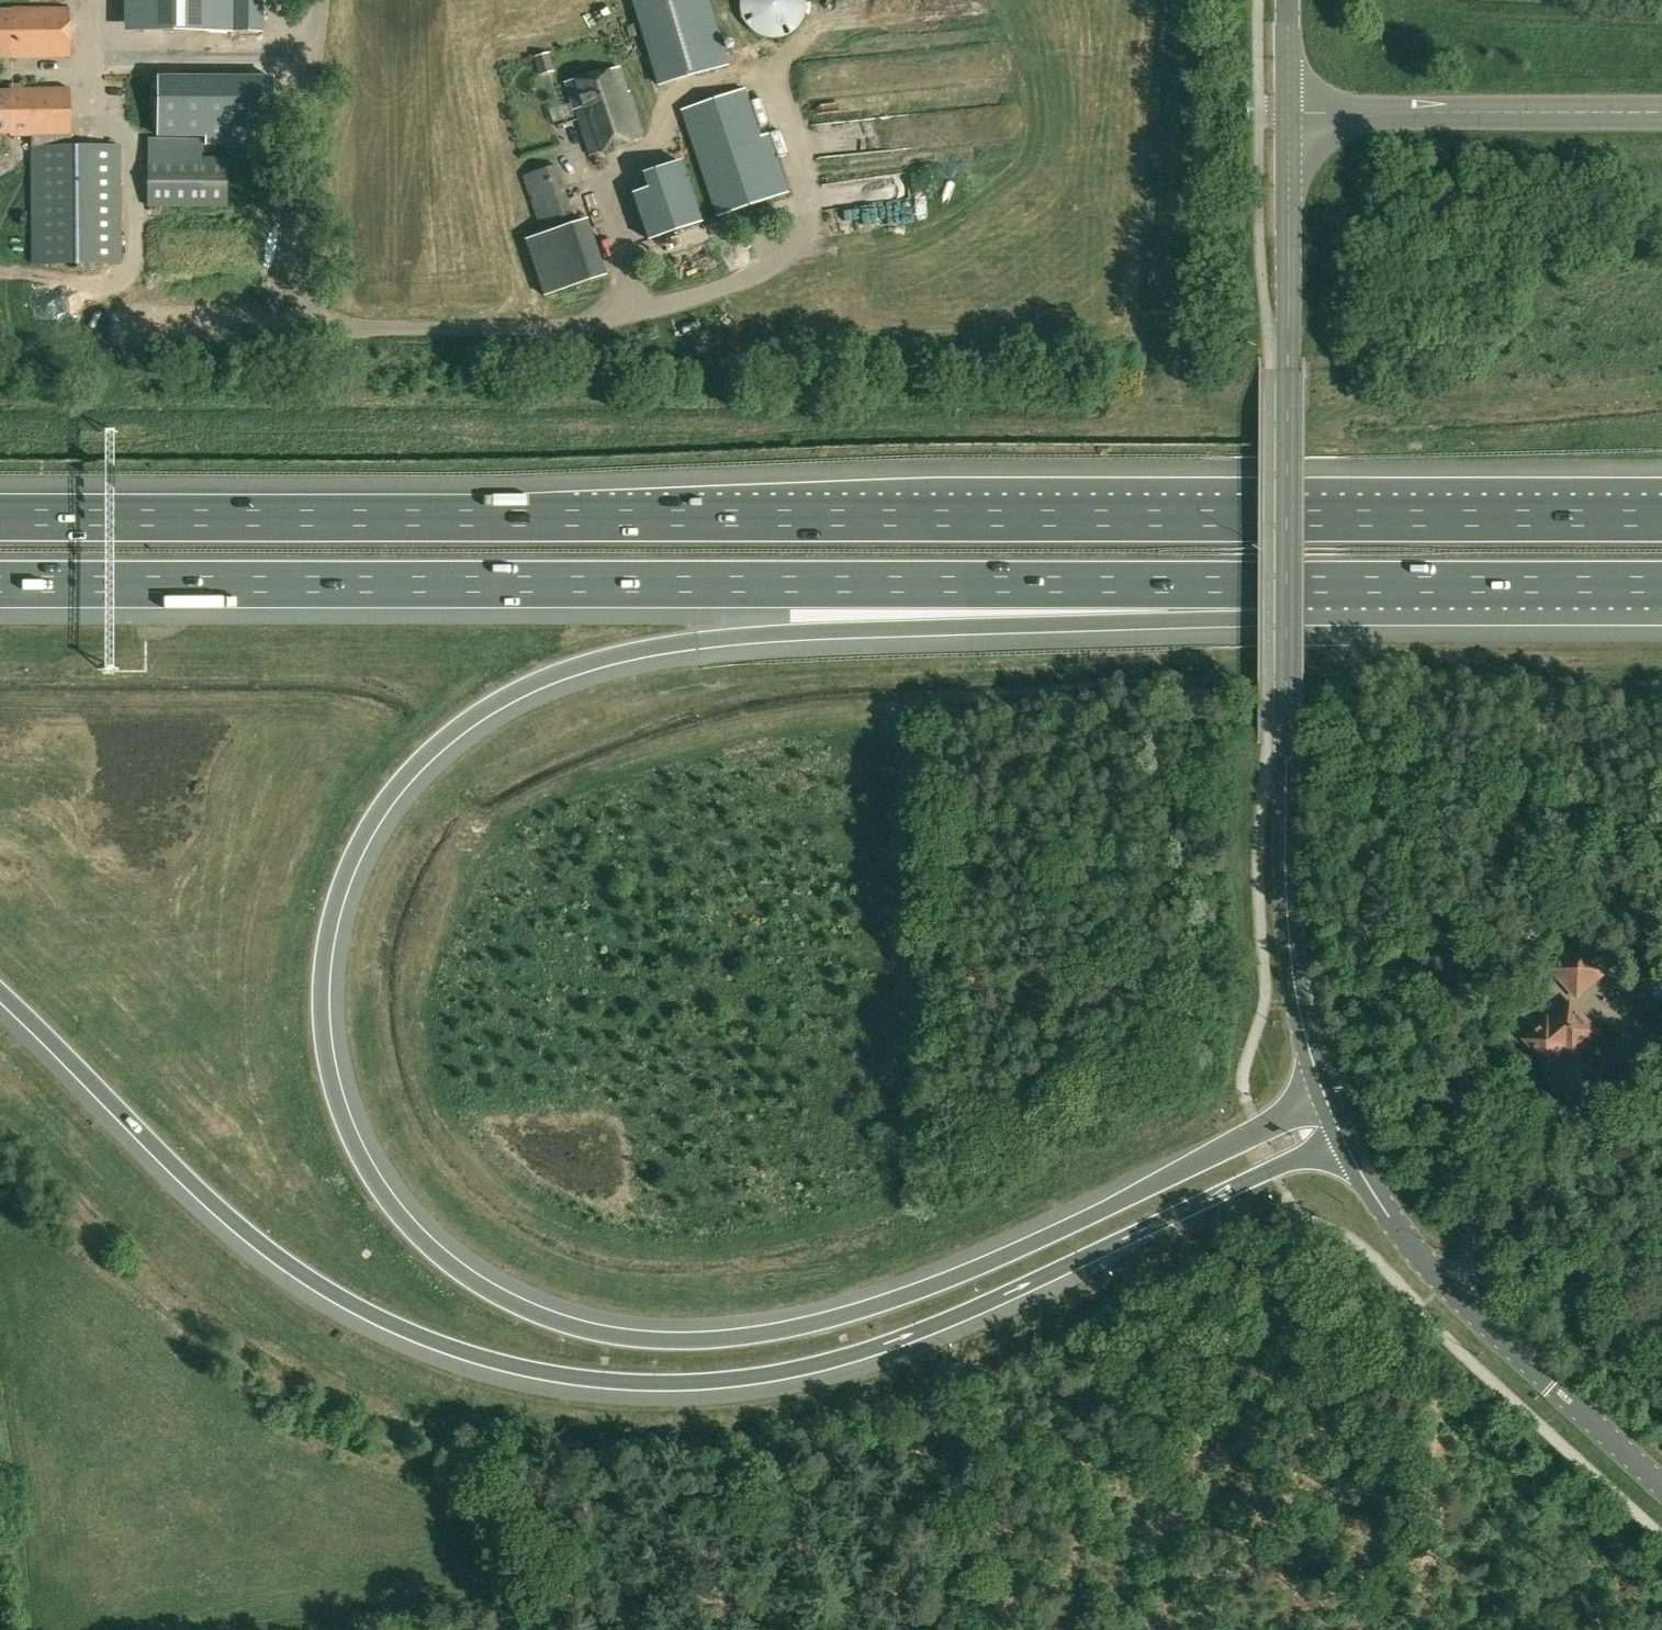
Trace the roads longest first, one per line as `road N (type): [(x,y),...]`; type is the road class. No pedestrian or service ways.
road 1 (motorway): [(1325,1098),(1033,1243),(892,1300),(771,1331),(660,1339),(555,1320),(485,1288),(434,1250),(395,1210),(353,1145),(324,1049),(324,963),(354,856),(417,764),(492,705),(585,665),(692,643),(1042,620),(1258,583)]
road 2 (motorway): [(1661,518),(0,518)]
road 3 (motorway): [(0,998),(189,1184),(349,1307),(446,1351),(601,1386),(761,1381),(859,1356),(947,1323),(1342,1138)]
road 4 (motorway): [(0,583),(1258,583)]
road 5 (tertiary): [(1325,1098),(1303,1035),(1284,872),(1289,113)]
road 6 (unclassified): [(604,324),(343,328),(314,317),(304,284),(322,0)]
road 7 (tertiary): [(1661,1490),(1423,1262),(1342,1138)]
road 8 (motorway): [(1258,583),(1661,583)]
road 9 (tertiary): [(1661,112),(1289,113)]

